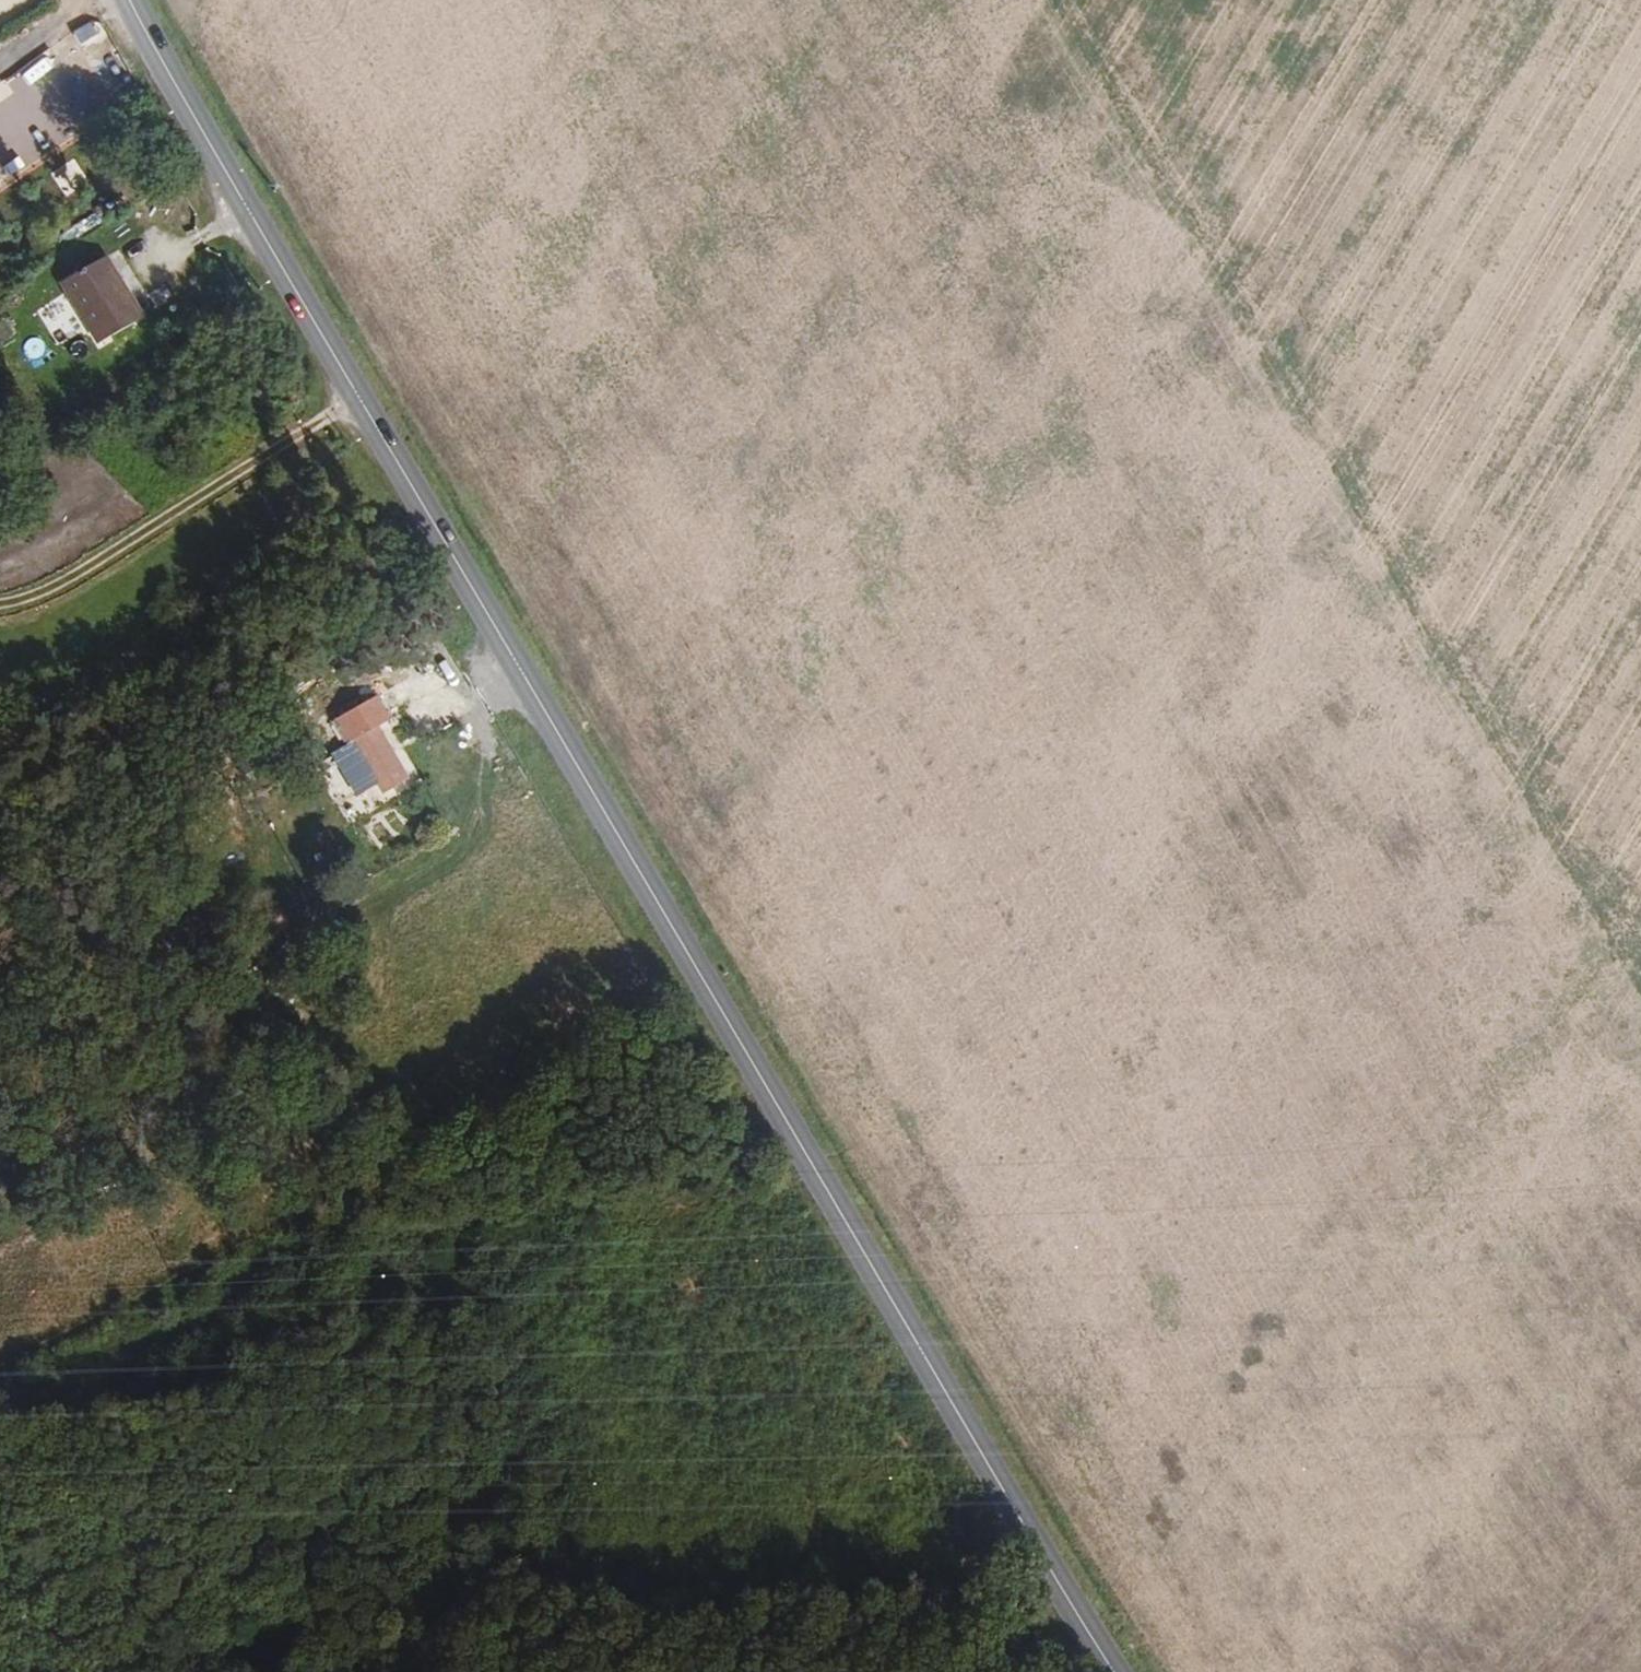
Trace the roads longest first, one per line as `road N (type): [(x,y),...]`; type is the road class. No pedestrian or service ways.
road 1 (secondary): [(147,0),(267,229),(716,1005),(1126,1671)]

